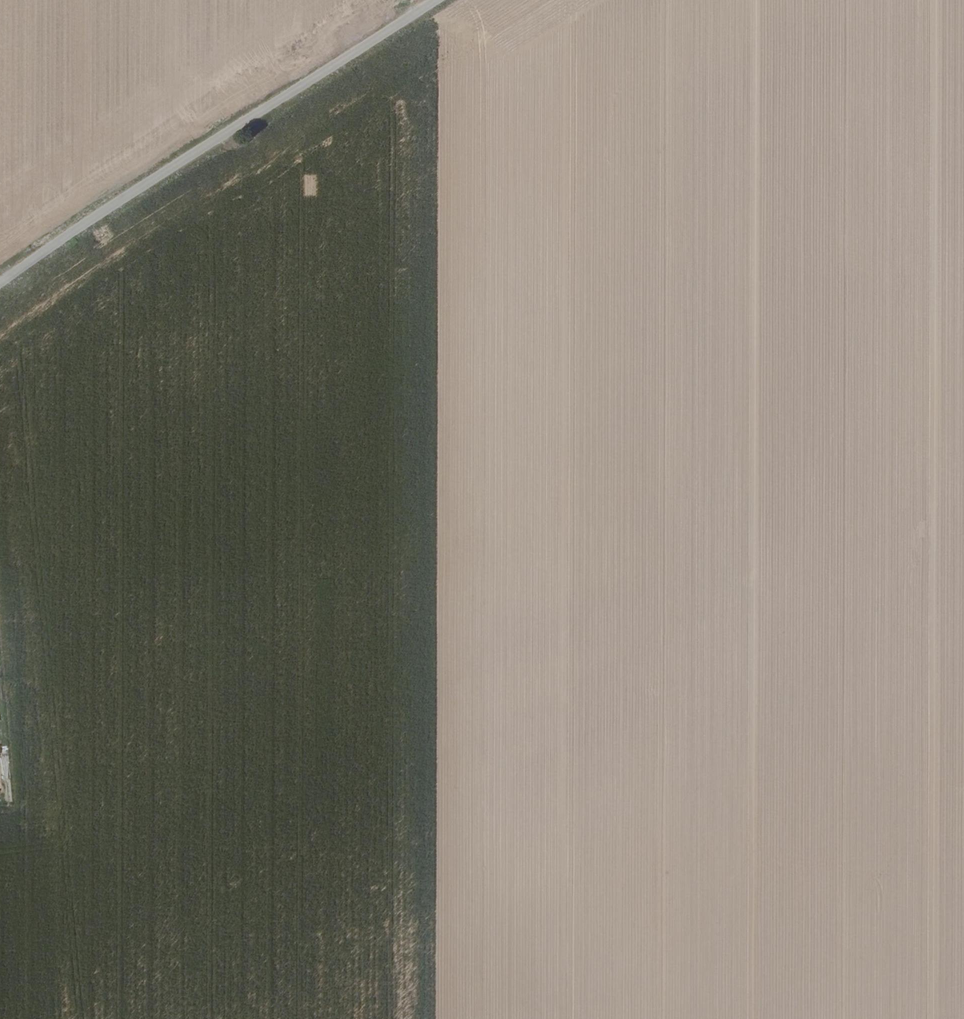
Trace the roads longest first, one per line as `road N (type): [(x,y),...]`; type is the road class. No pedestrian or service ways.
road 1 (track): [(446,0),(0,289)]

